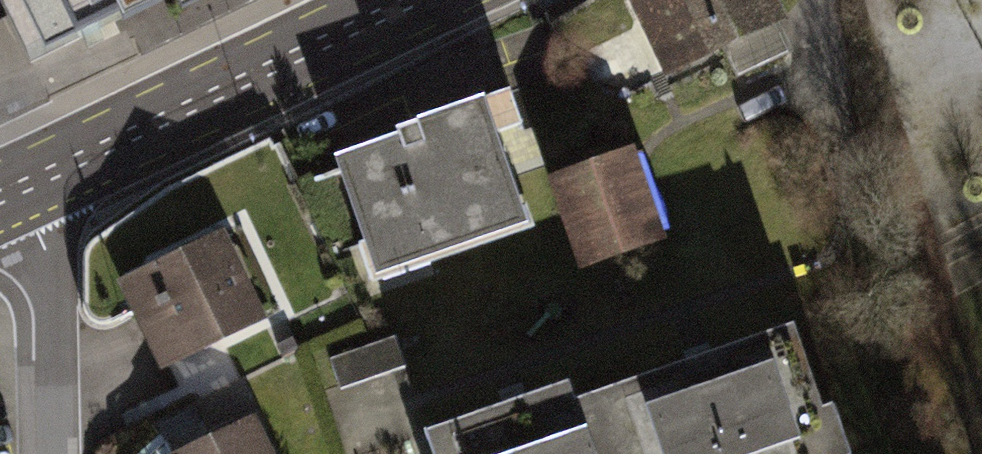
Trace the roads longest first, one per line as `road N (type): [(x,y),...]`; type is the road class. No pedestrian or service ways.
road 1 (primary): [(0,195),(408,0)]

